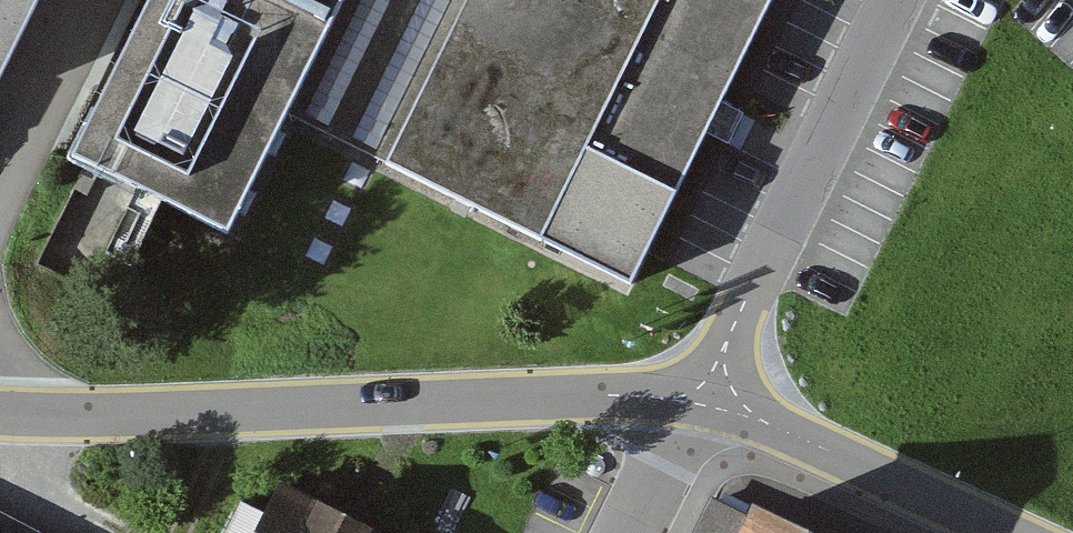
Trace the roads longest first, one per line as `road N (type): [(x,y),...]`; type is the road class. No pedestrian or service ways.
road 1 (residential): [(716,392),(0,414)]
road 2 (residential): [(896,0),(729,338),(716,392)]
road 3 (residential): [(1016,532),(716,392)]
road 4 (residential): [(716,392),(680,429),(627,532)]

